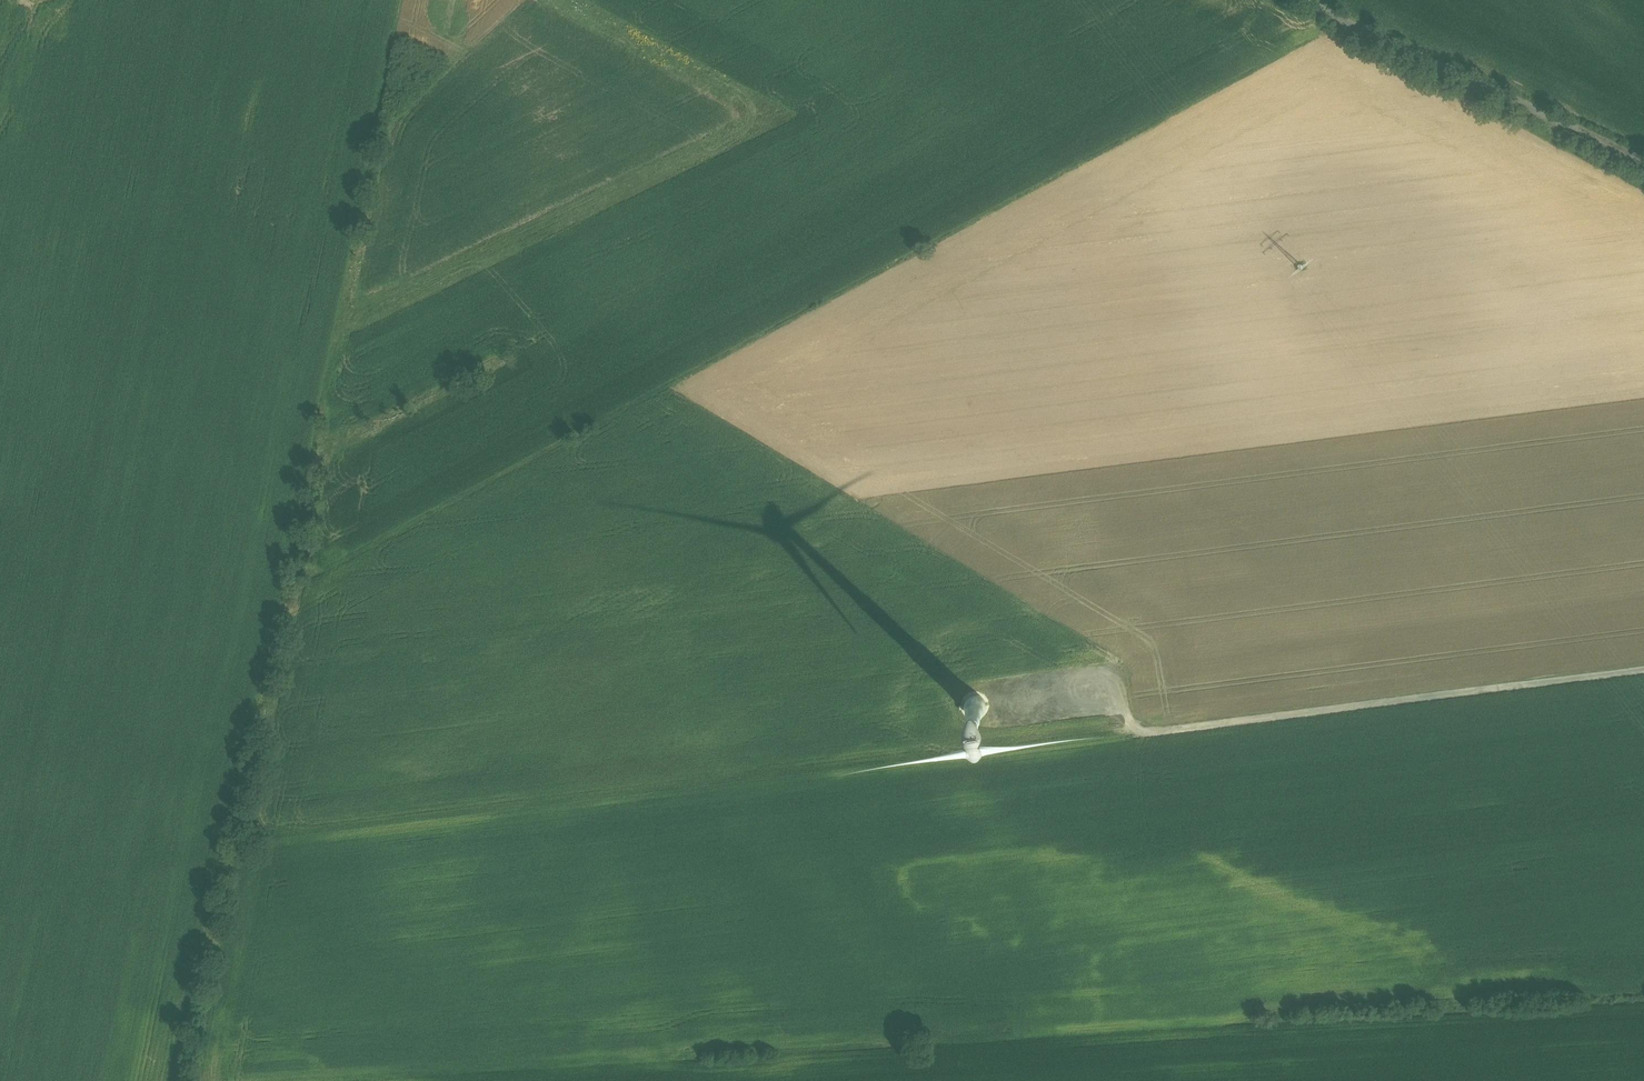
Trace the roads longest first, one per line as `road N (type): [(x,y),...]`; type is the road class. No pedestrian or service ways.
road 1 (track): [(1643,669),(1148,732),(1101,685),(999,699)]
road 2 (track): [(1265,0),(1643,174)]

